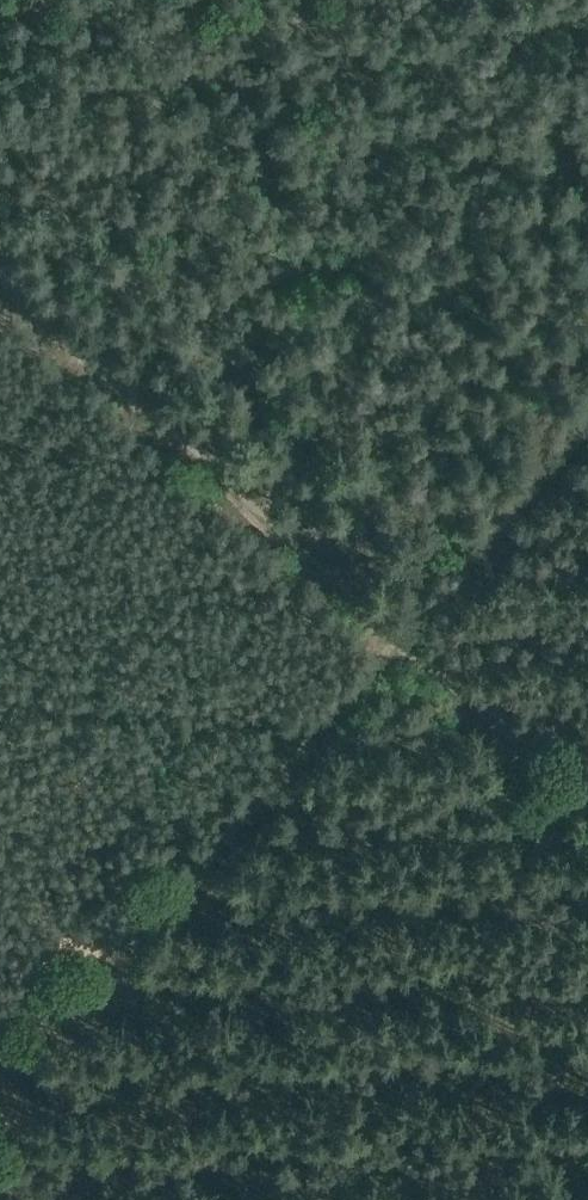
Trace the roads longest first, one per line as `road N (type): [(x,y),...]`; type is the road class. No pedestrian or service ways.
road 1 (track): [(0,1069),(587,416)]
road 2 (track): [(0,301),(587,821)]

